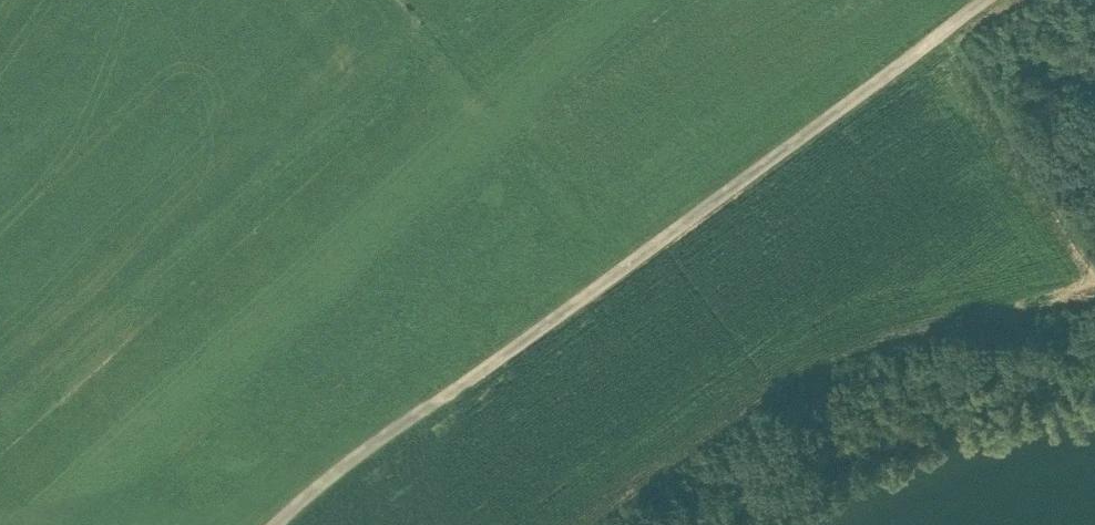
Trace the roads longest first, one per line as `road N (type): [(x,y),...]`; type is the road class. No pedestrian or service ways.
road 1 (unclassified): [(274,524),(985,0)]

